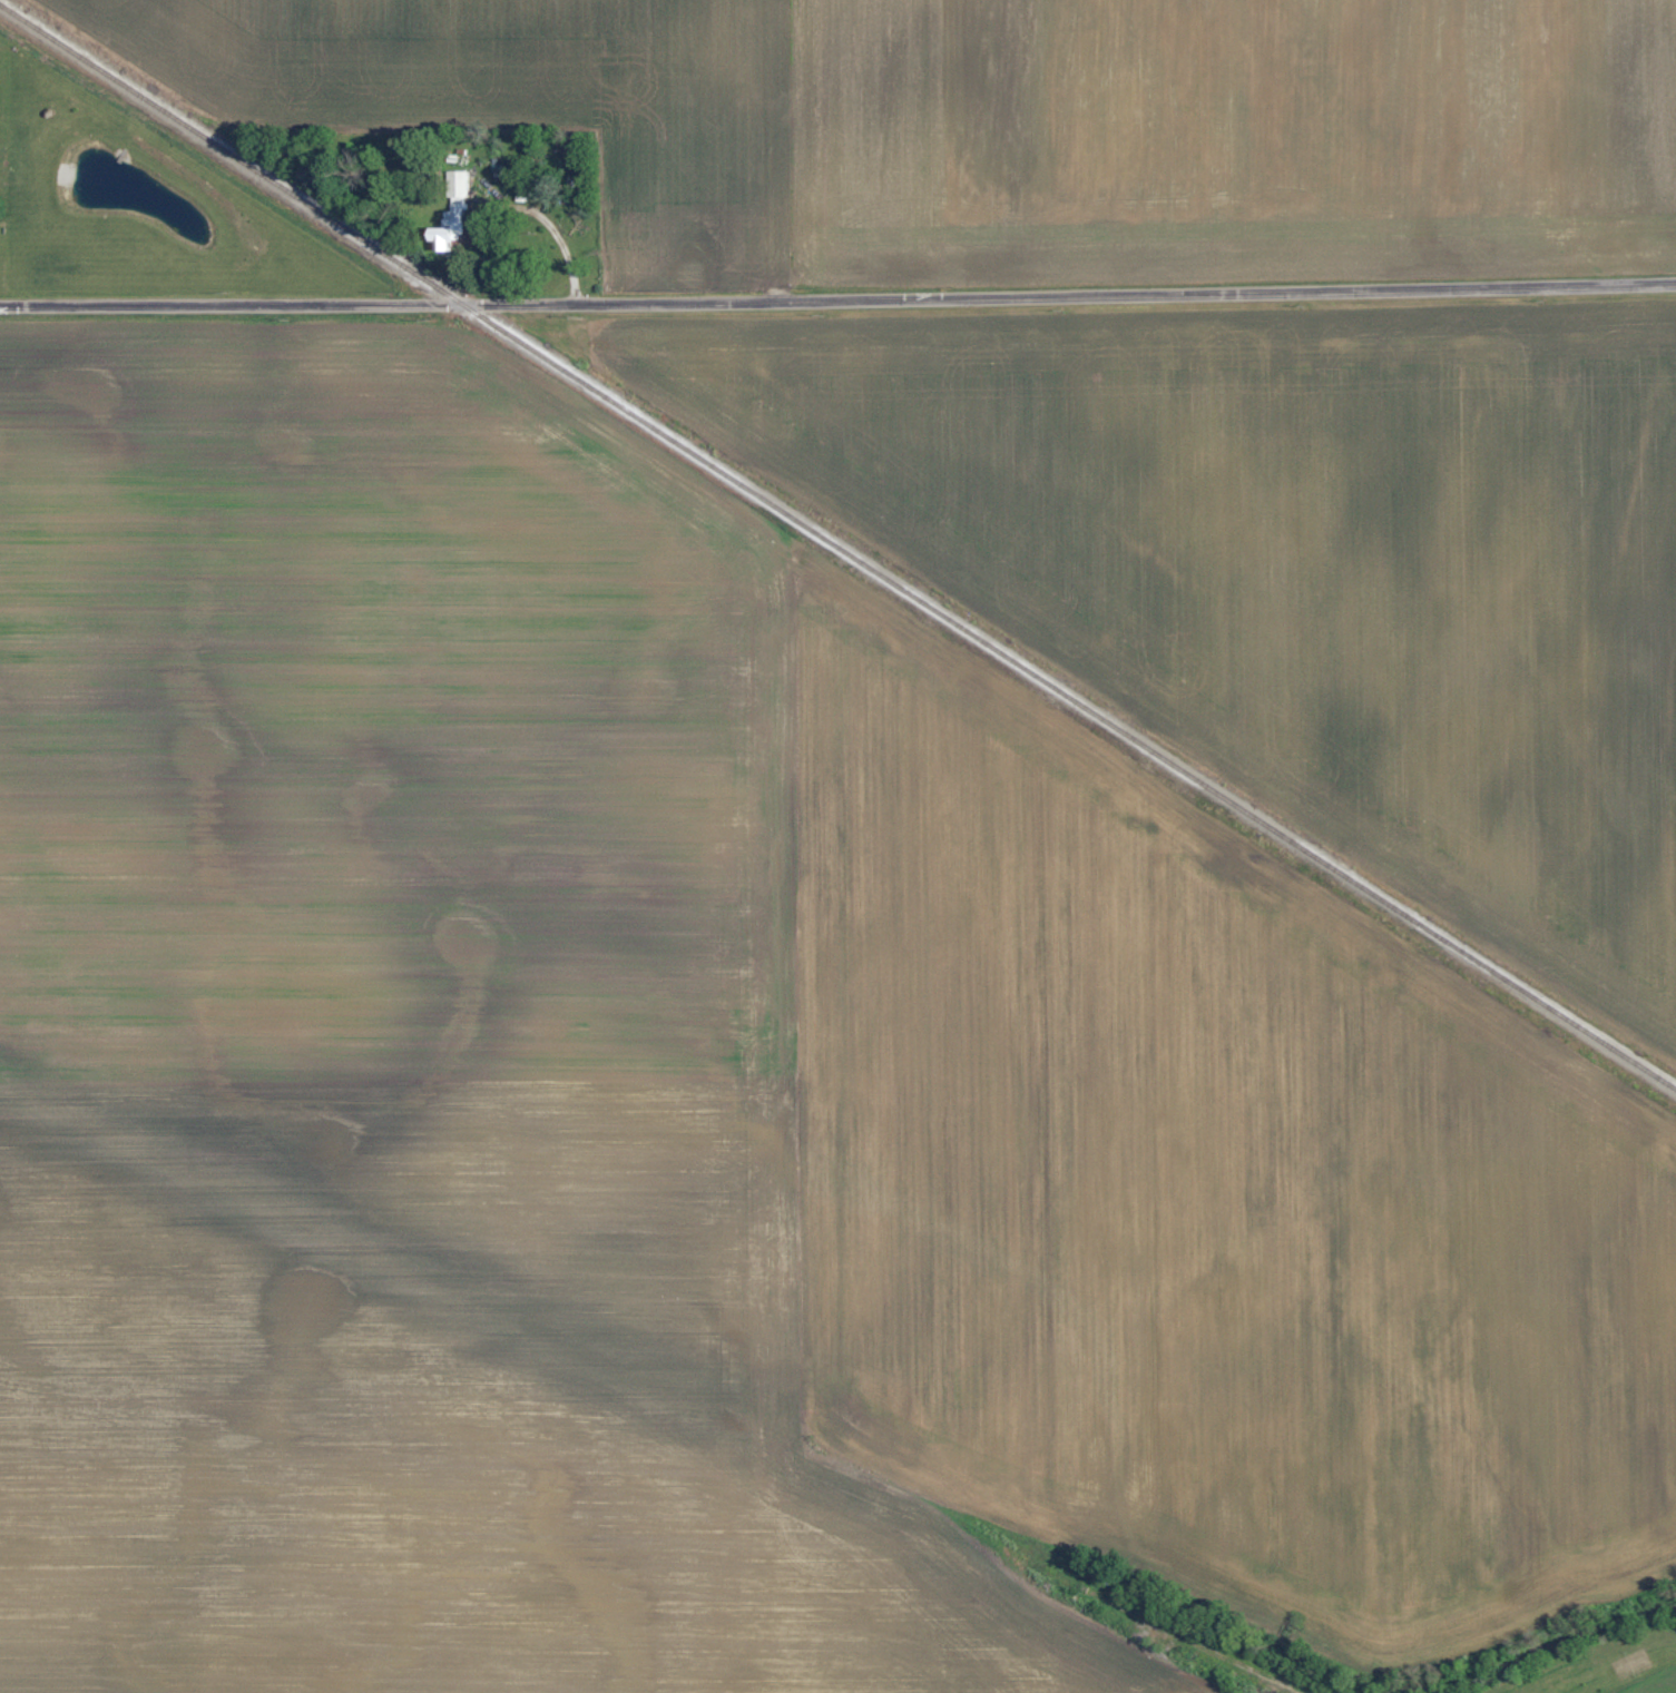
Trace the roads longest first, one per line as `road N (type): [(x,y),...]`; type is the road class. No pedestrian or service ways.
road 1 (residential): [(0,304),(1675,281)]

